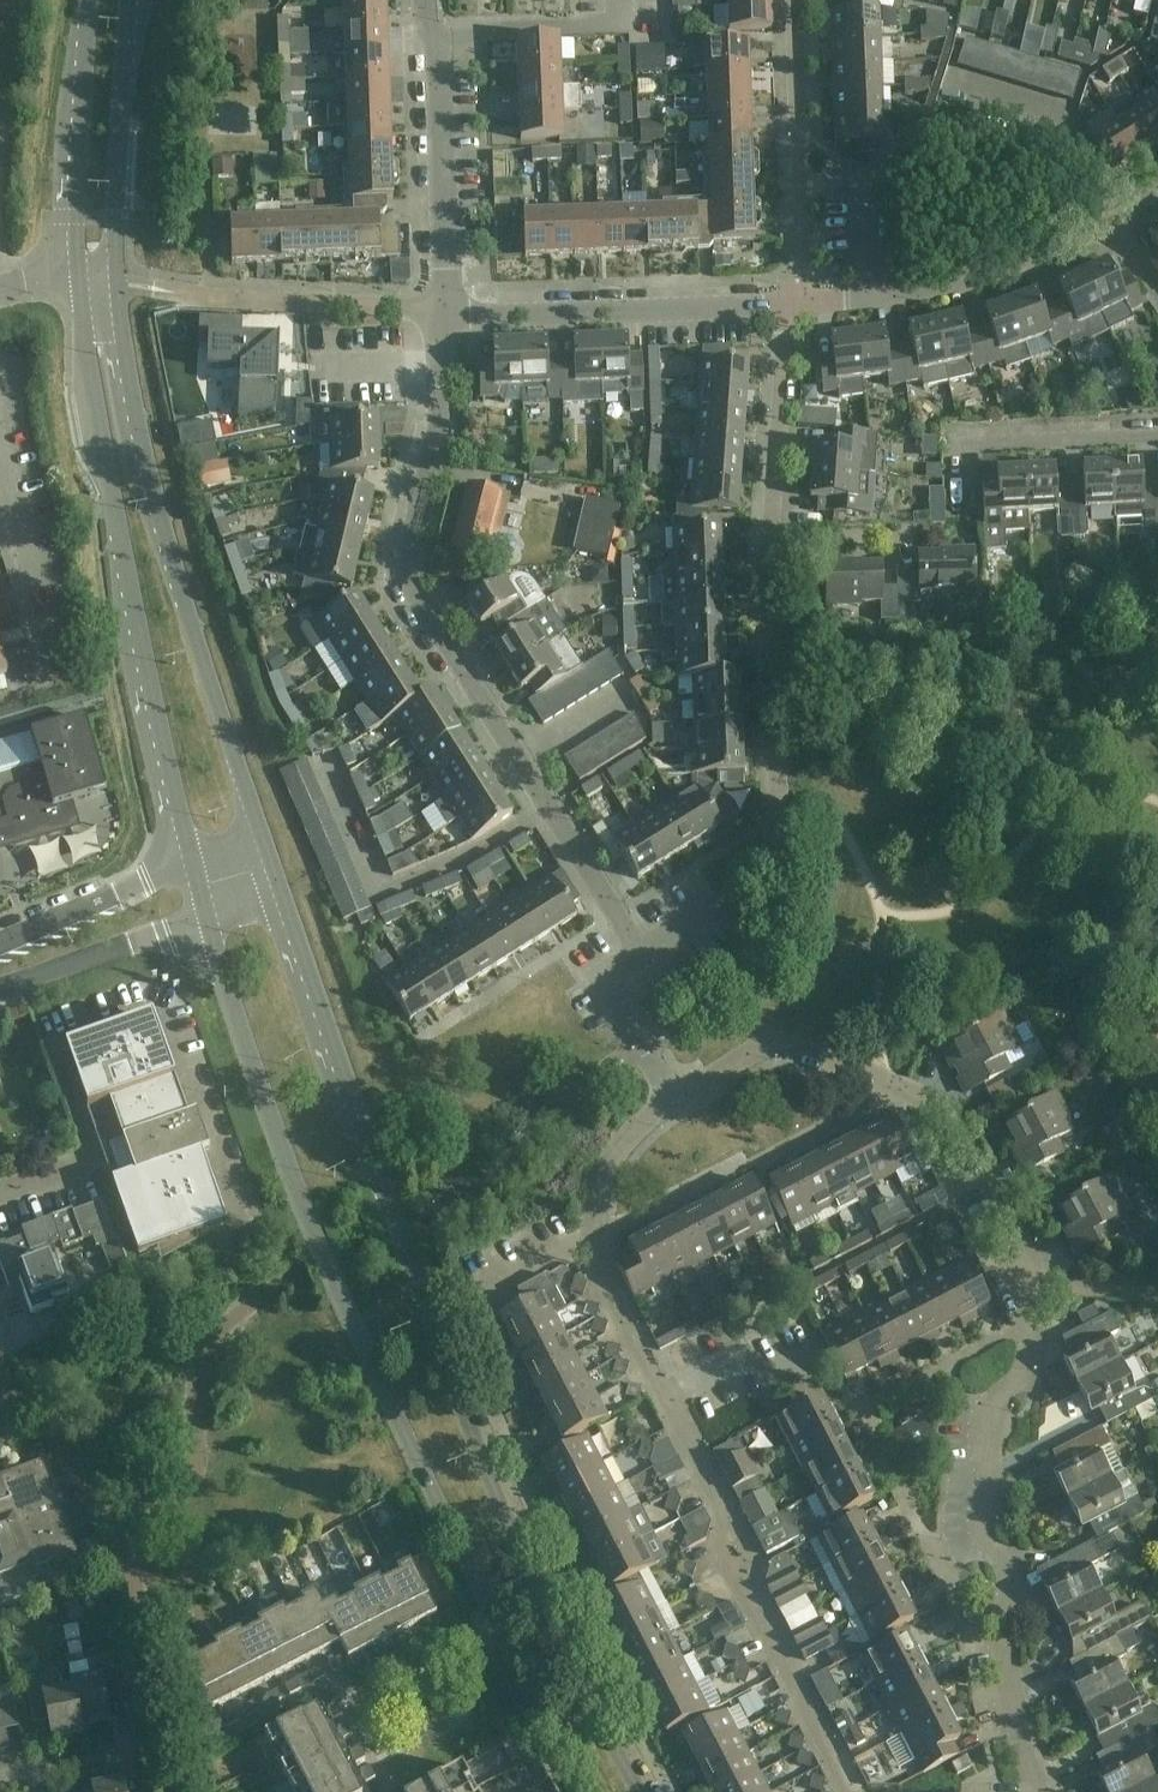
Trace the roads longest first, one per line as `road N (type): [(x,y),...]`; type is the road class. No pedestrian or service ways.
road 1 (tertiary): [(648,1791),(493,1495),(269,864)]
road 2 (tertiary): [(208,921),(260,1088),(383,1420),(585,1791)]
road 3 (residential): [(673,1105),(615,1008),(619,940),(598,884),(406,574),(434,421),(442,309)]
road 4 (residential): [(856,1791),(752,1604),(721,1501),(593,1263),(591,1239)]
road 5 (tertiary): [(269,864),(175,567),(115,281)]
road 6 (tertiary): [(80,275),(126,568),(191,862)]
road 7 (residential): [(1039,1791),(1012,1713),(981,1492),(988,1449),(1022,1353),(1029,1280)]
road 8 (residential): [(1029,1280),(974,1172),(925,1108),(845,1064),(770,1047)]
road 9 (residential): [(787,308),(502,319),(442,309)]
road 10 (residential): [(787,308),(992,273),(1107,224)]
road 11 (tertiary): [(115,281),(128,0)]
road 12 (residential): [(442,309),(432,29)]
road 13 (tertiary): [(90,0),(80,275)]
road 14 (residential): [(962,504),(965,453),(1157,441)]
road 15 (residential): [(769,543),(787,308)]
road 16 (tertiary): [(0,993),(208,921)]
road 17 (tertiary): [(191,862),(0,946)]
road 18 (residential): [(432,29),(617,22),(617,0)]
road 19 (residential): [(591,1239),(605,1175),(635,1132),(673,1105)]
road 20 (residential): [(0,1778),(160,1746)]
road 21 (residential): [(769,543),(904,544)]
road 22 (residential): [(1157,1297),(1029,1280)]
road 23 (unclassified): [(482,1294),(591,1239)]

